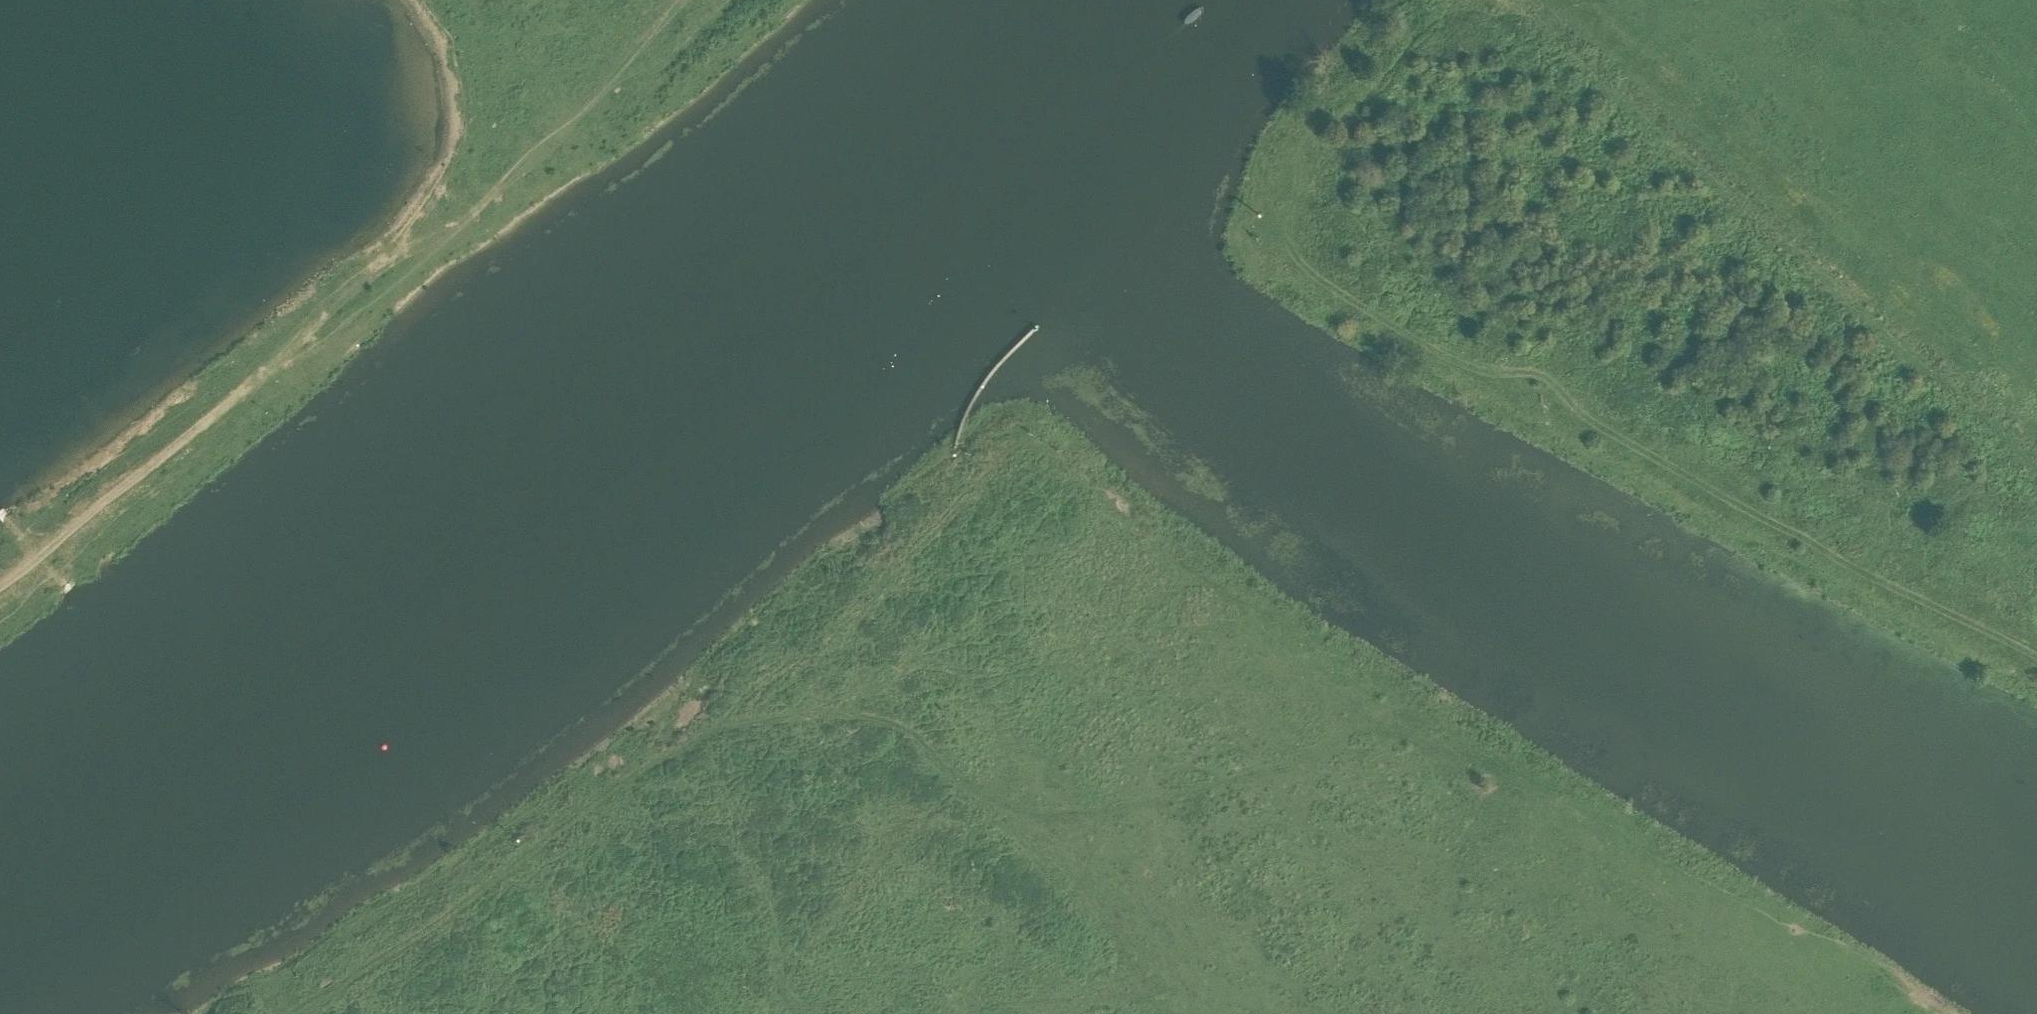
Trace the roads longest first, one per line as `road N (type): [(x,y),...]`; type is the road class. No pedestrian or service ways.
road 1 (track): [(0,588),(254,381)]

